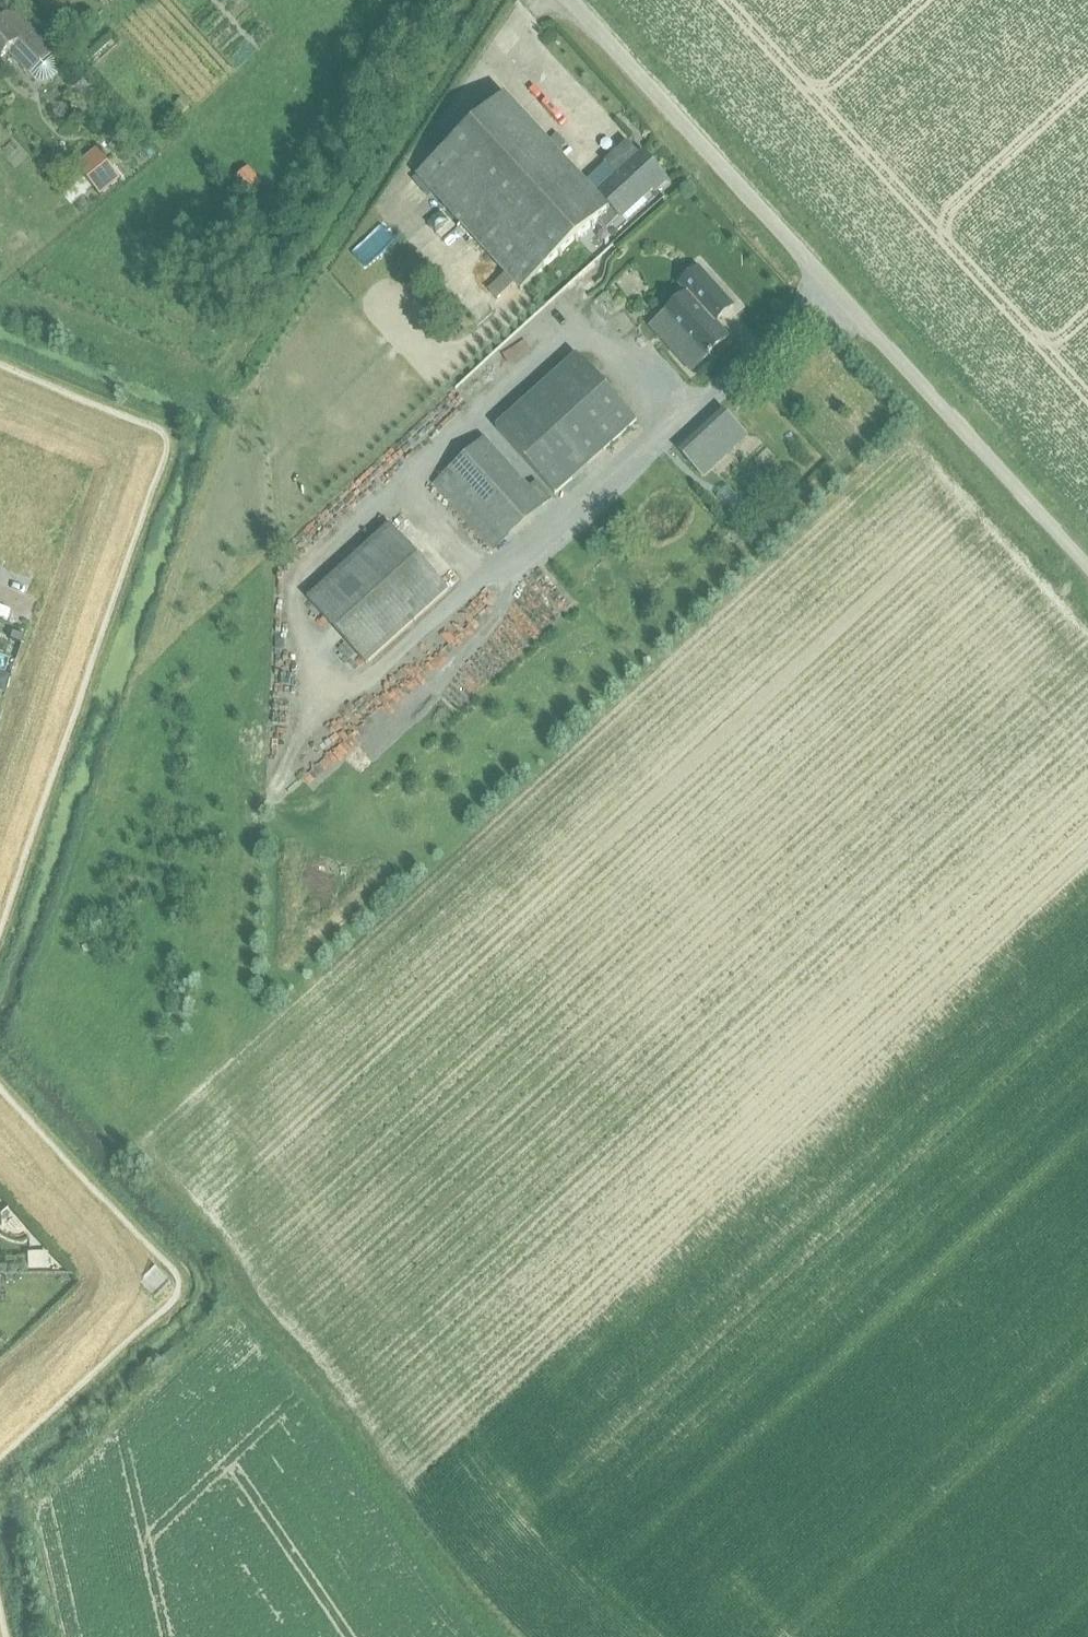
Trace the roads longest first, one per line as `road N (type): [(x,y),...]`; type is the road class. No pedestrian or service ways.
road 1 (unclassified): [(1087,565),(575,0)]

